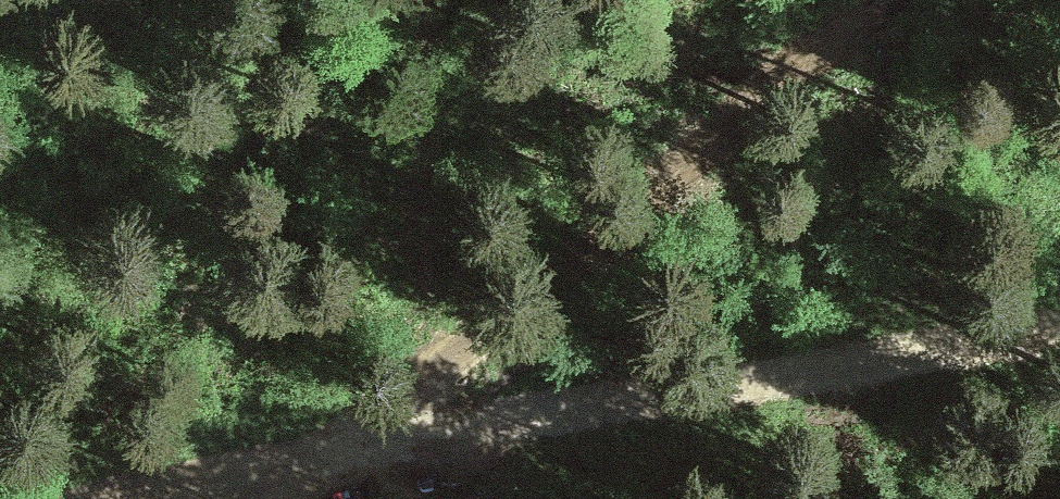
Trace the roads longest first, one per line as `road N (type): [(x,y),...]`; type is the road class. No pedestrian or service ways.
road 1 (track): [(1059,338),(354,454),(181,498)]
road 2 (track): [(354,454),(710,147),(909,0)]

